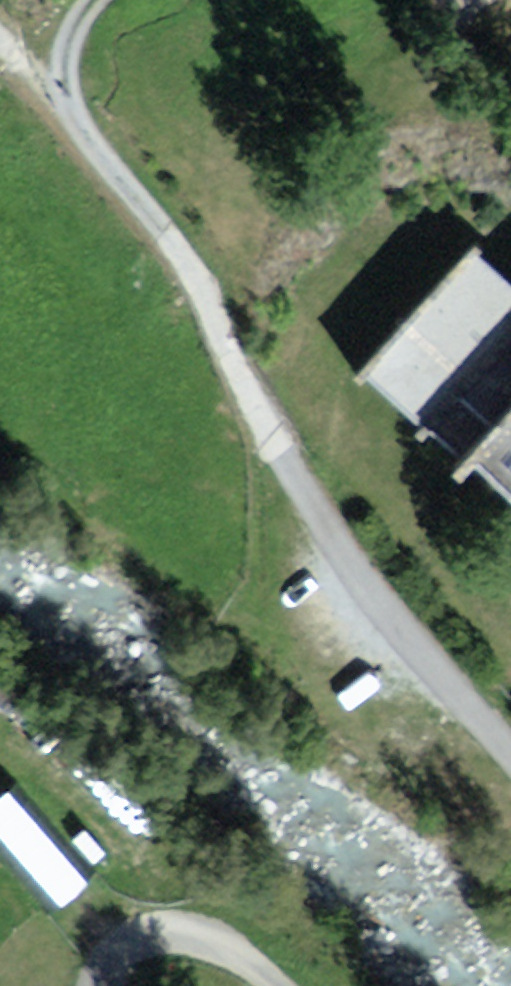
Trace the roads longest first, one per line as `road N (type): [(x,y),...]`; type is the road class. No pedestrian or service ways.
road 1 (track): [(77,119),(205,279),(227,343),(290,443),(459,689),(510,745)]
road 2 (residential): [(295,985),(263,949),(152,924),(95,985)]
road 3 (track): [(104,0),(77,62),(77,119)]

